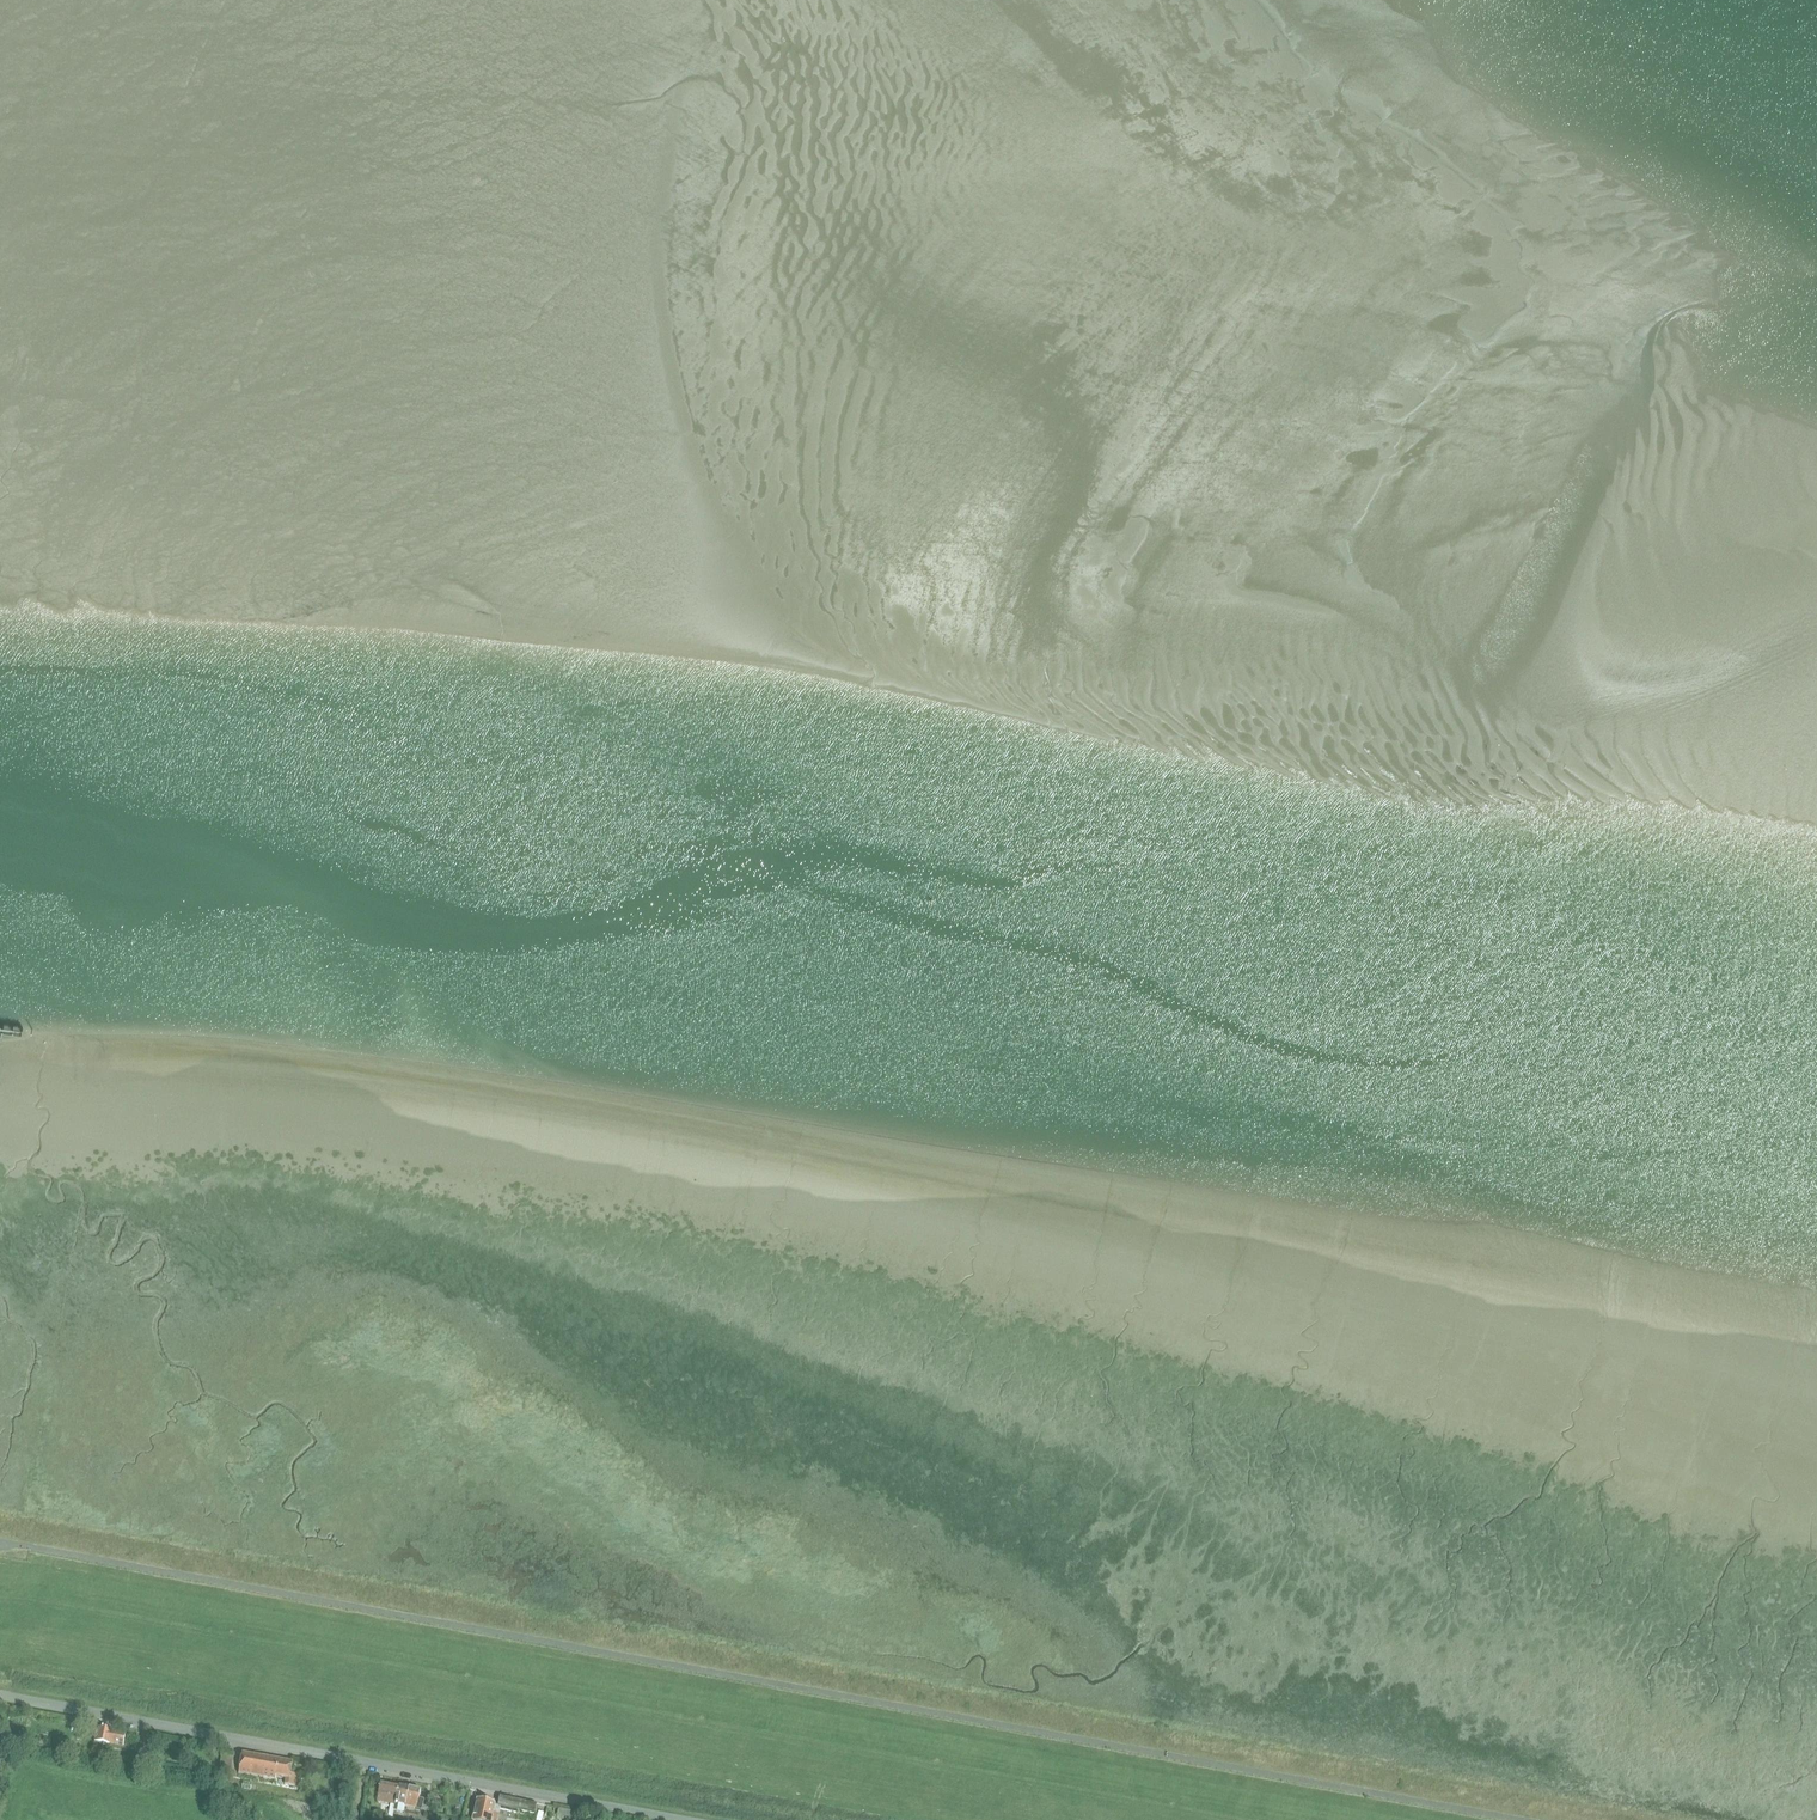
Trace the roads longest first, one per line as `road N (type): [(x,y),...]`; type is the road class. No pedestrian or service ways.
road 1 (unclassified): [(669,1819),(0,1697)]

